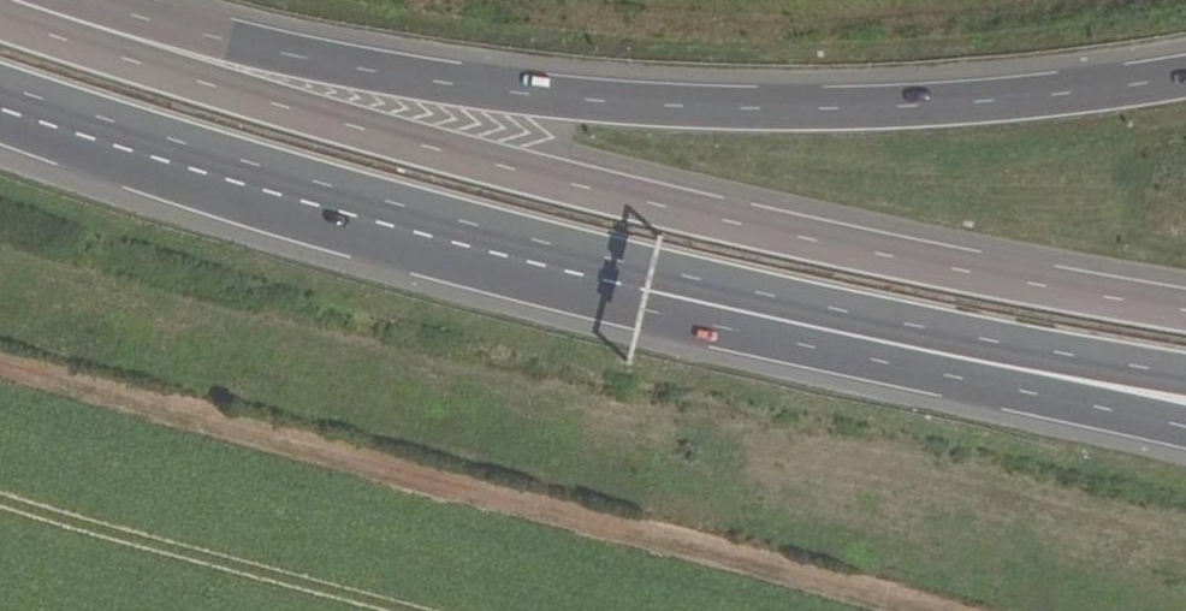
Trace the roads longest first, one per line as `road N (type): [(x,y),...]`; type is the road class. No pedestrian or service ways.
road 1 (motorway): [(1185,309),(565,180),(107,27)]
road 2 (motorway): [(1185,75),(967,101),(690,106),(409,79),(107,27)]
road 3 (motorway): [(0,102),(367,219),(638,290)]
road 4 (motorway): [(638,290),(1185,425)]
road 5 (motorway): [(638,290),(1185,376)]

